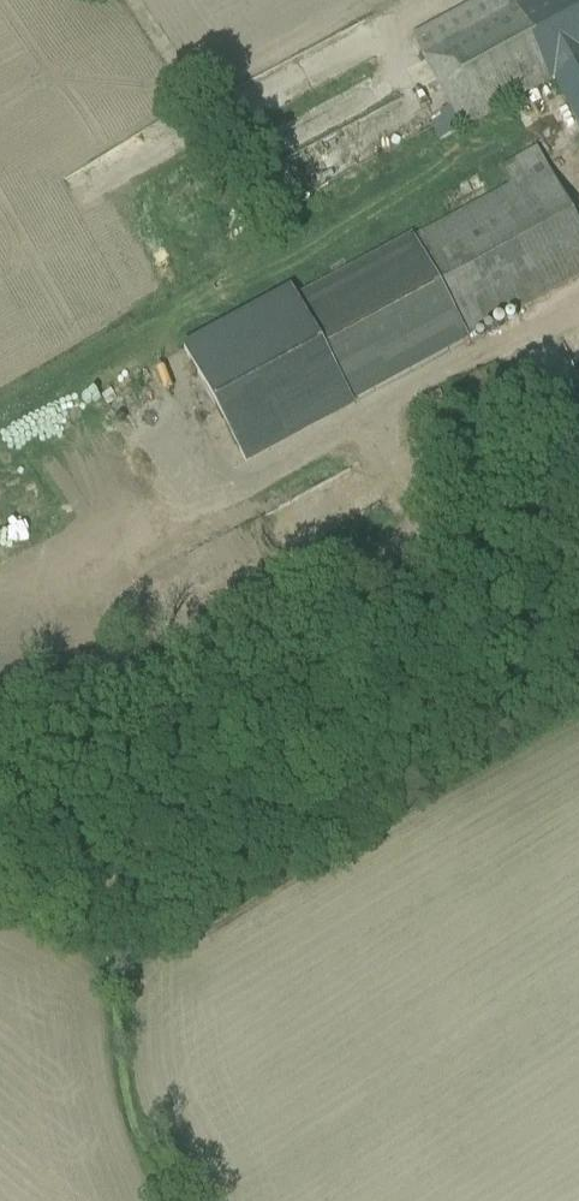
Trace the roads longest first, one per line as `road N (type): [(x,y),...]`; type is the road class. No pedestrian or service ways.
road 1 (track): [(578,451),(0,756)]
road 2 (track): [(578,491),(0,793)]

